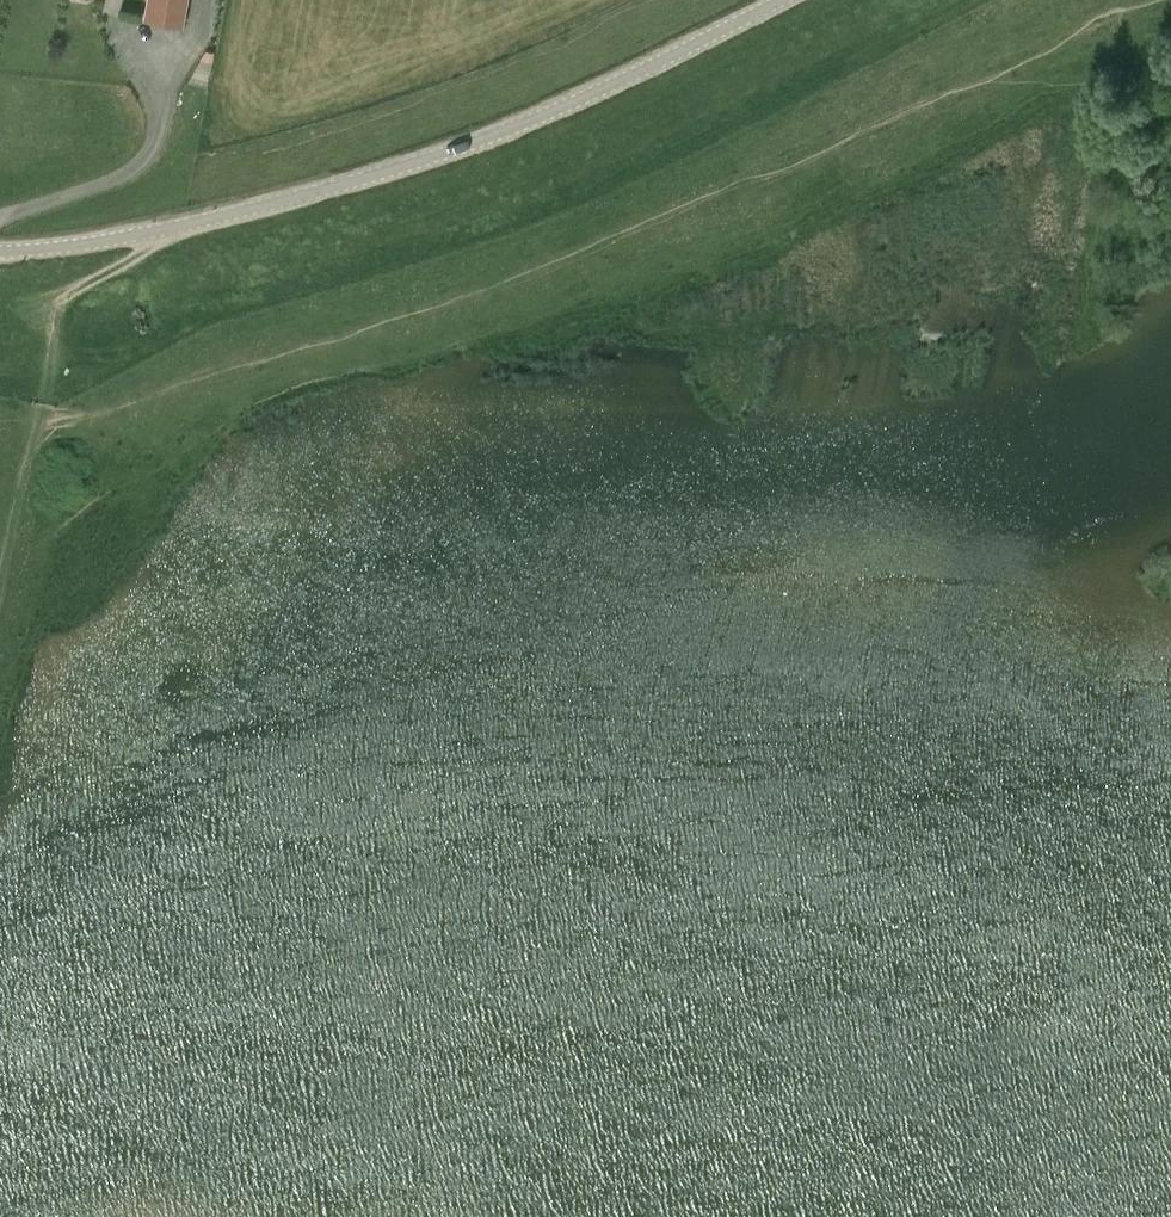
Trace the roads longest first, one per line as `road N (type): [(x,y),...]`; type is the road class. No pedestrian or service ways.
road 1 (unclassified): [(799,0),(580,107),(454,157),(172,227),(0,251)]
road 2 (track): [(172,227),(129,268),(72,295),(38,397)]
road 3 (track): [(38,397),(0,551)]

